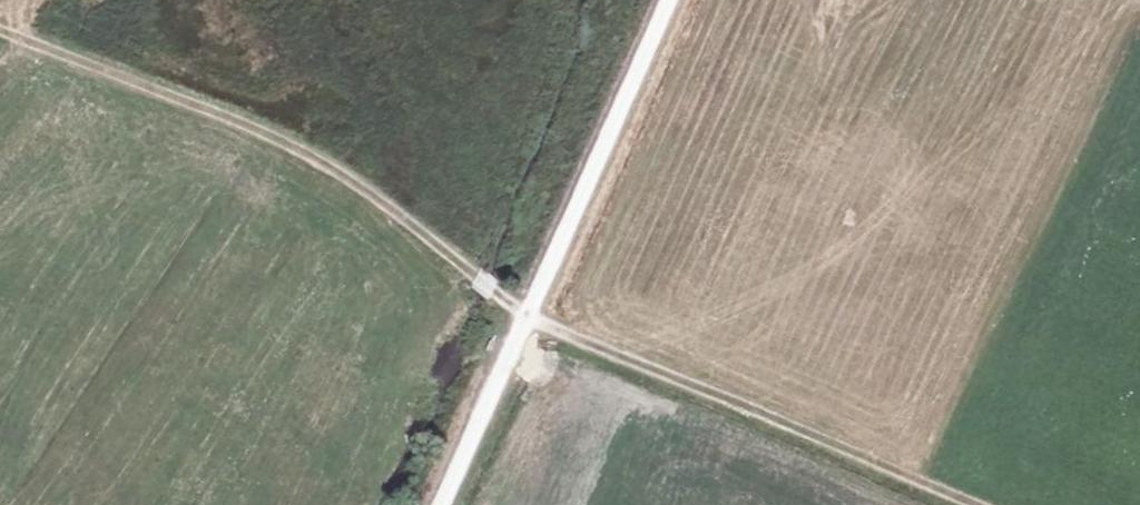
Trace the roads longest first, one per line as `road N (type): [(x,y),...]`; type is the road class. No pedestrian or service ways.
road 1 (track): [(950,504),(528,317),(378,201),(278,141),(0,32)]
road 2 (track): [(671,0),(442,504)]

